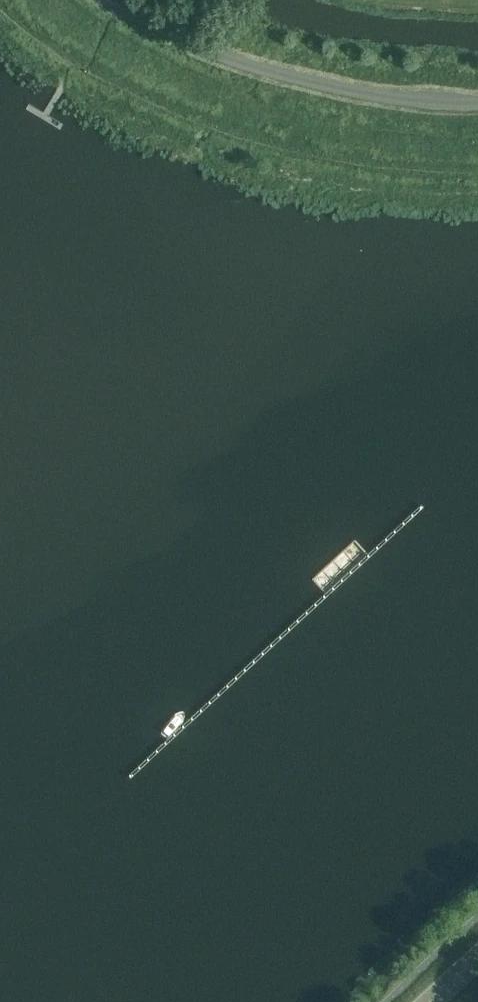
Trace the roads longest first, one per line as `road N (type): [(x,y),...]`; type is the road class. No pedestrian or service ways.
road 1 (unclassified): [(477,104),(398,100),(270,72),(173,35),(116,0)]

